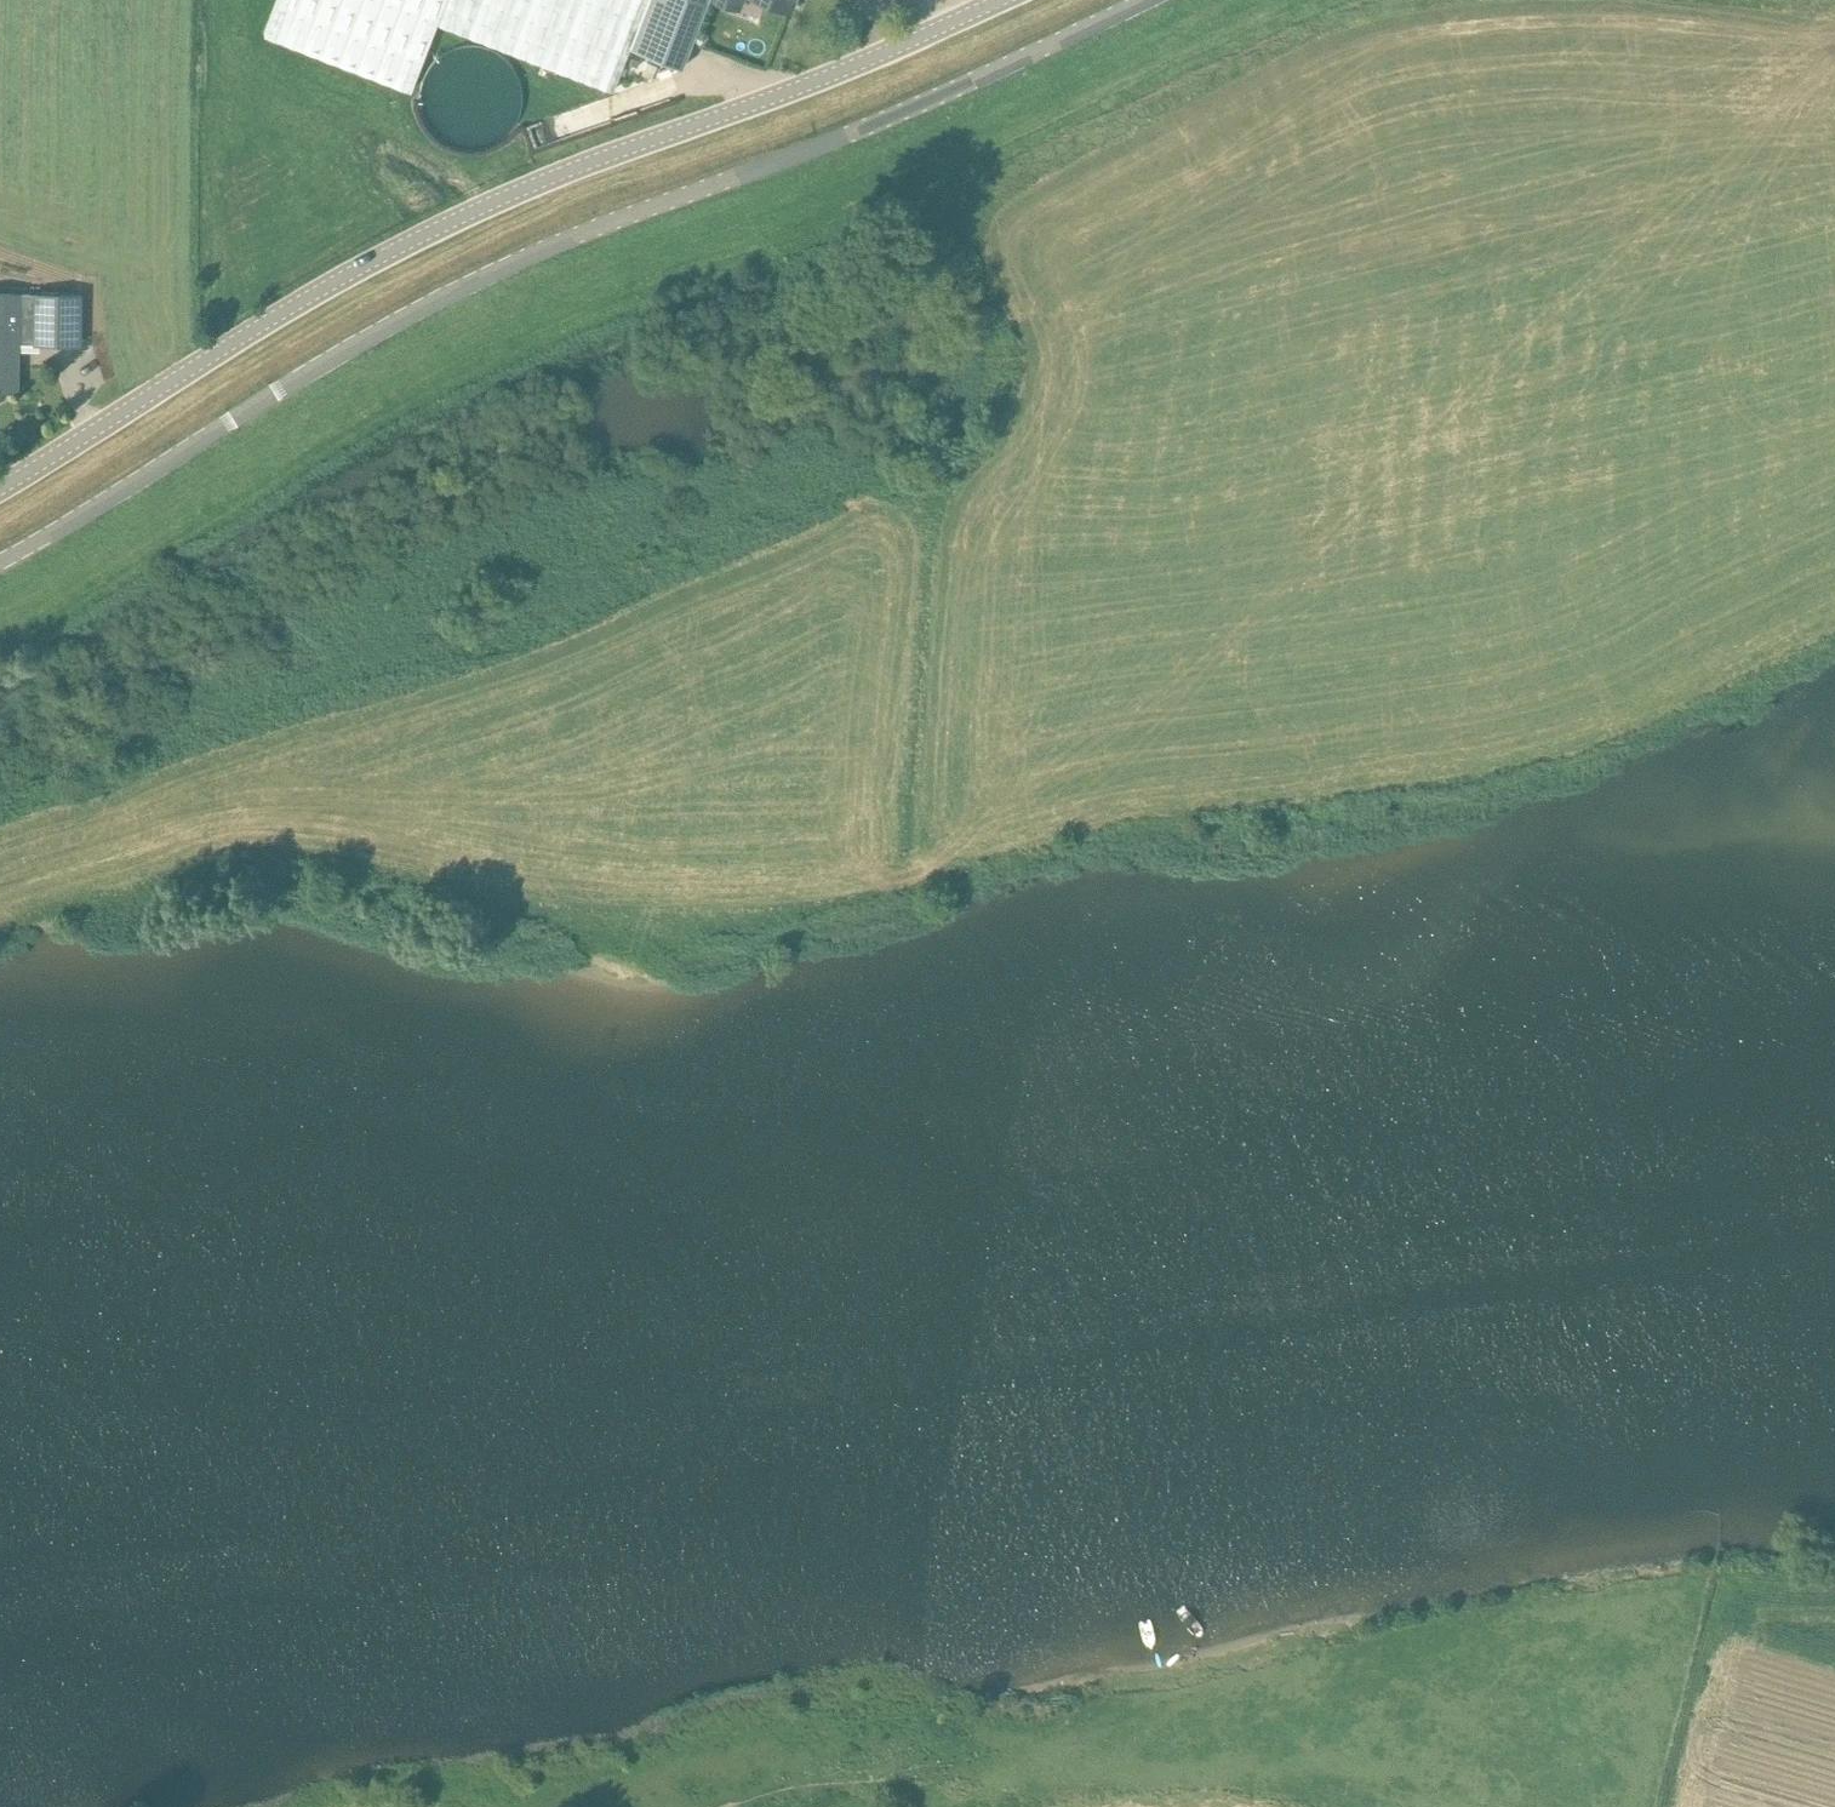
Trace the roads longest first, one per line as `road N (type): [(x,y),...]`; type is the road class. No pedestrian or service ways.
road 1 (tertiary): [(0,562),(302,375),(460,290),(628,217),(847,137),(1149,0)]
road 2 (unclassified): [(0,489),(355,268),(543,180),(851,76),(1016,0)]

